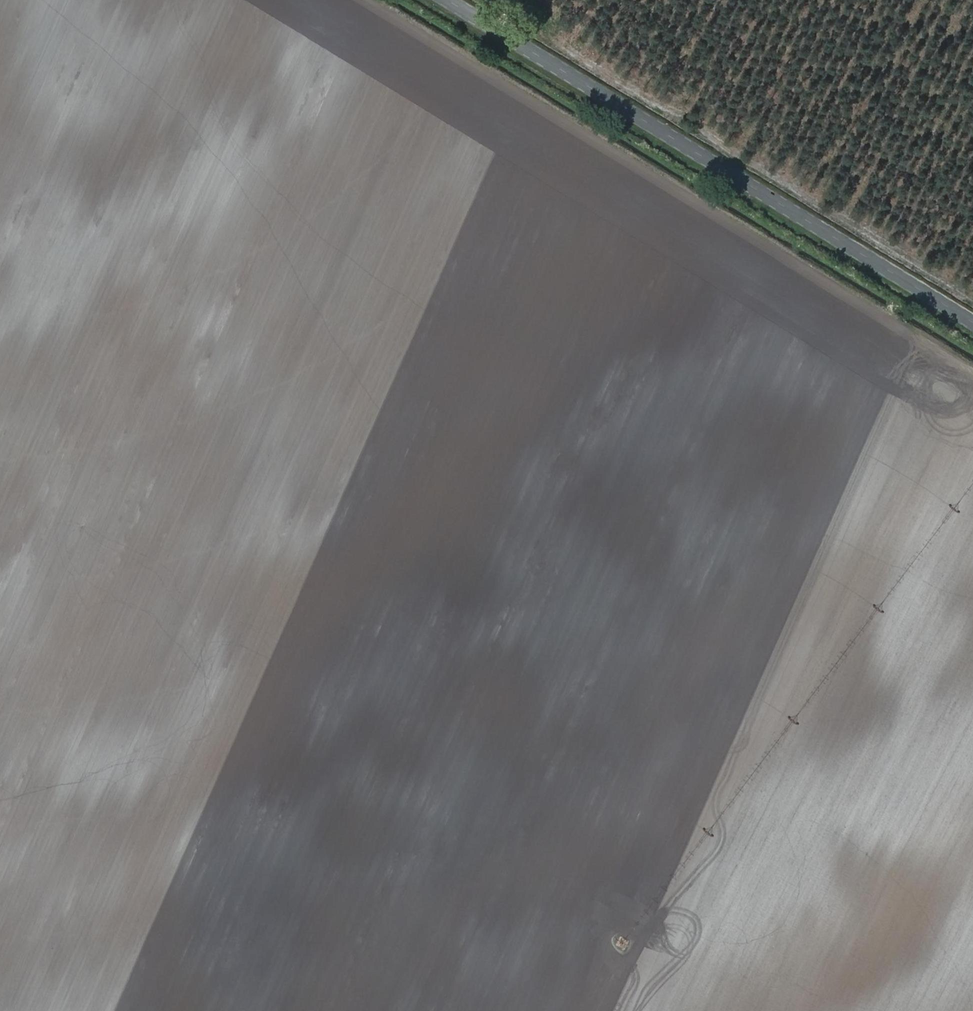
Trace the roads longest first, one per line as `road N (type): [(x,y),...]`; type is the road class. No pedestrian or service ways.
road 1 (secondary): [(432,0),(972,329)]

